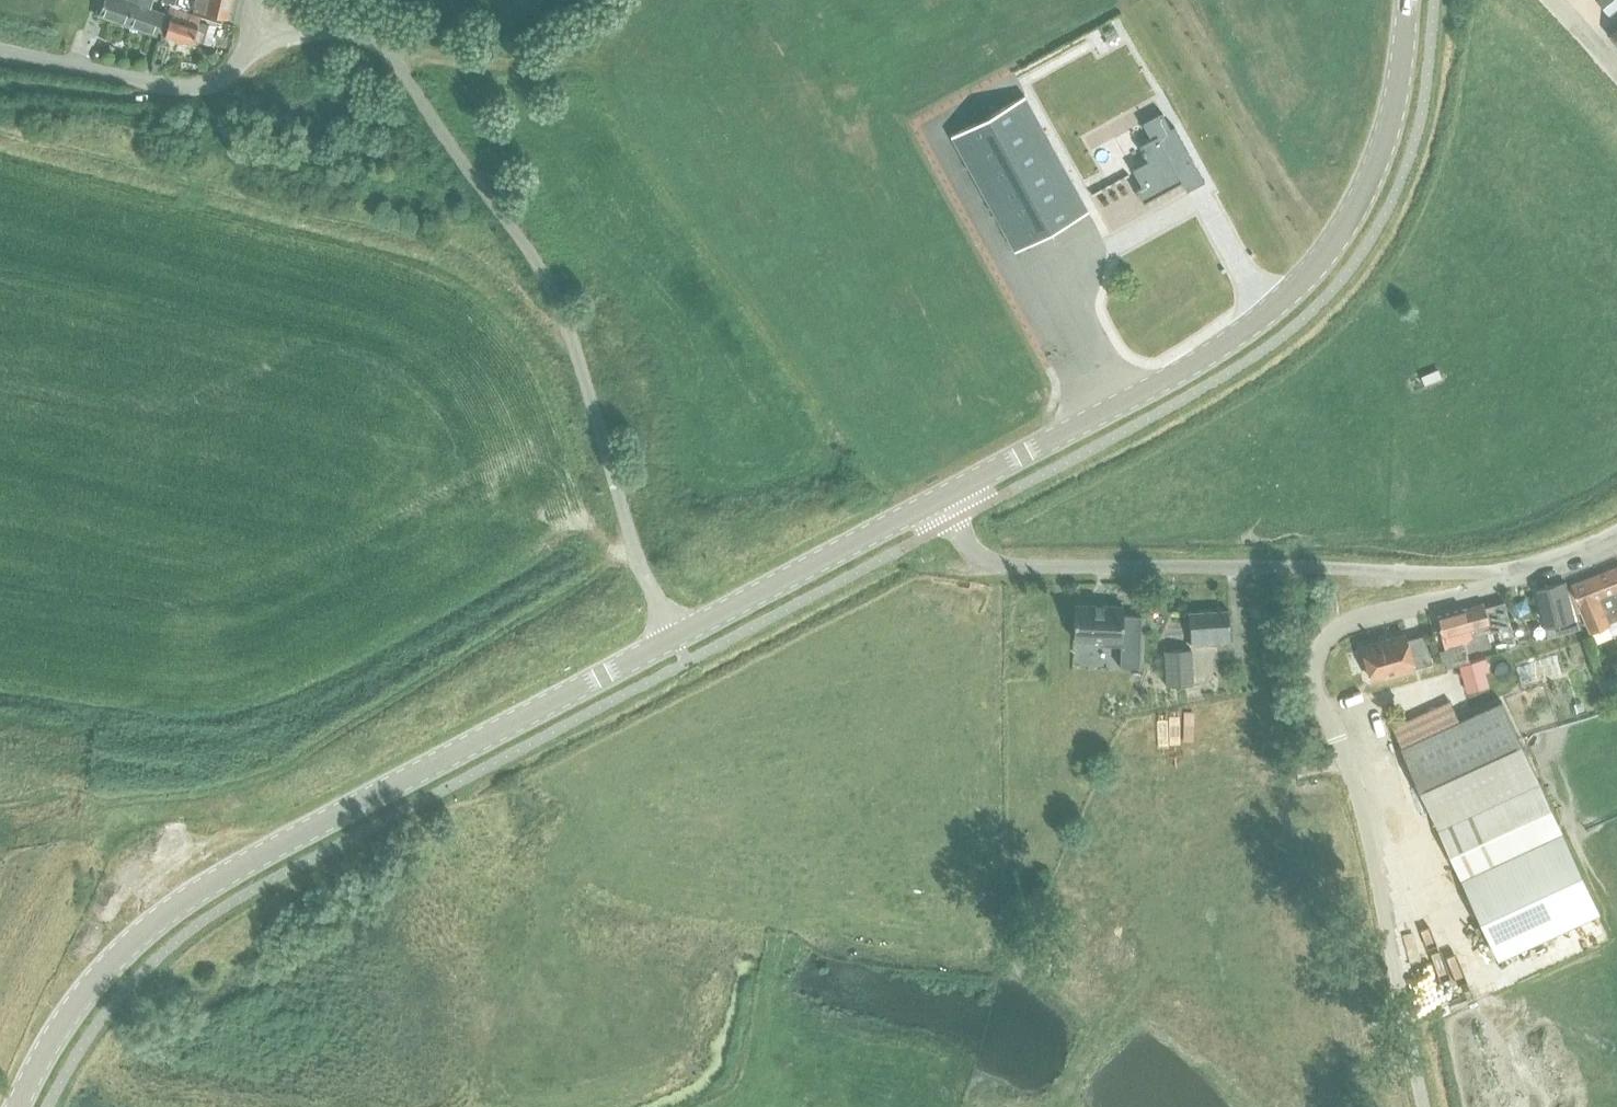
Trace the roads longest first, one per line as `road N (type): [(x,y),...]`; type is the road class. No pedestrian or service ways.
road 1 (secondary): [(17,1106),(62,1024),(161,918),(674,637)]
road 2 (unclassified): [(674,637),(652,595),(560,305),(520,242),(374,50),(341,36),(251,38)]
road 3 (secondary): [(938,499),(1225,346),(1284,300),(1361,195),(1384,140),(1402,78),(1409,0)]
road 4 (unclassified): [(1418,1106),(1350,775),(1316,683),(1315,651),(1340,628),(1522,572)]
road 5 (residential): [(1522,572),(1013,567),(978,559),(938,499)]
road 6 (secondary): [(674,637),(938,499)]
road 7 (unclassified): [(251,38),(217,79),(188,84),(0,48)]

